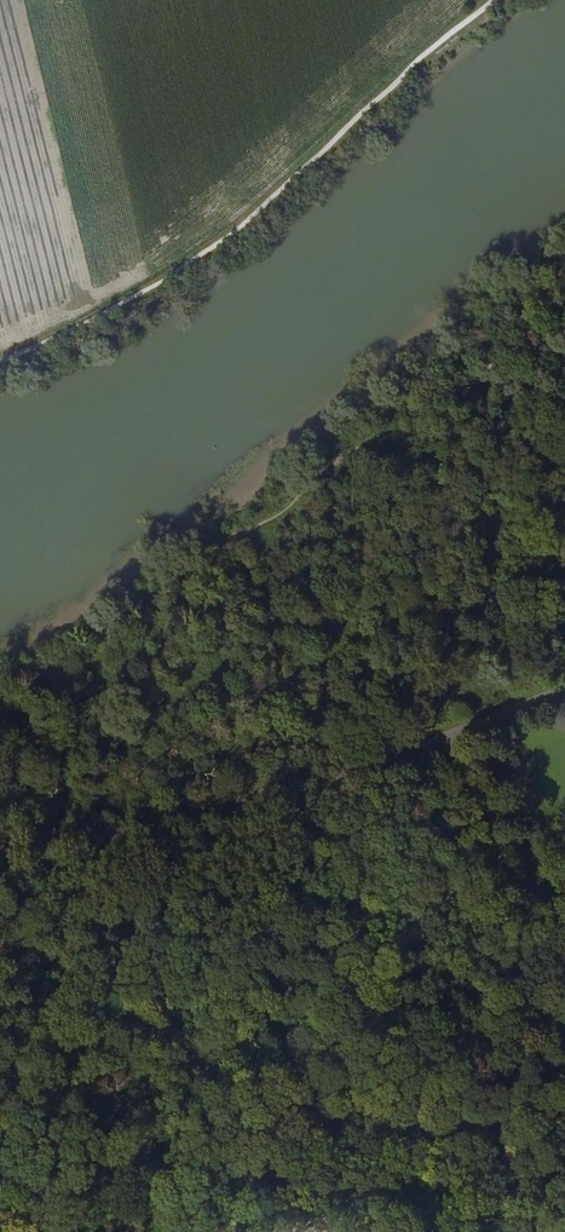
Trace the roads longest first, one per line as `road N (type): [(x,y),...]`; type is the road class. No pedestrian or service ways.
road 1 (unclassified): [(0,842),(201,820),(337,775),(564,682)]

